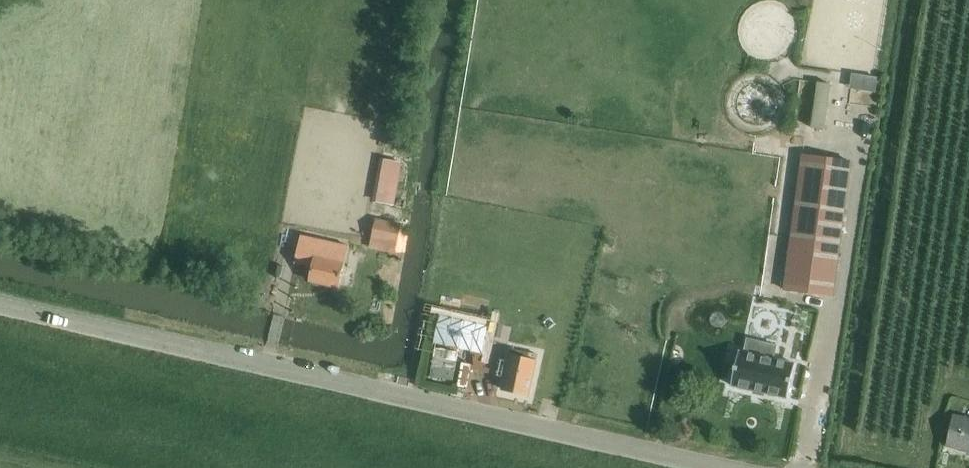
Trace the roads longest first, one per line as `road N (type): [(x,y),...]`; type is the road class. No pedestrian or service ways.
road 1 (unclassified): [(717,467),(0,306)]

